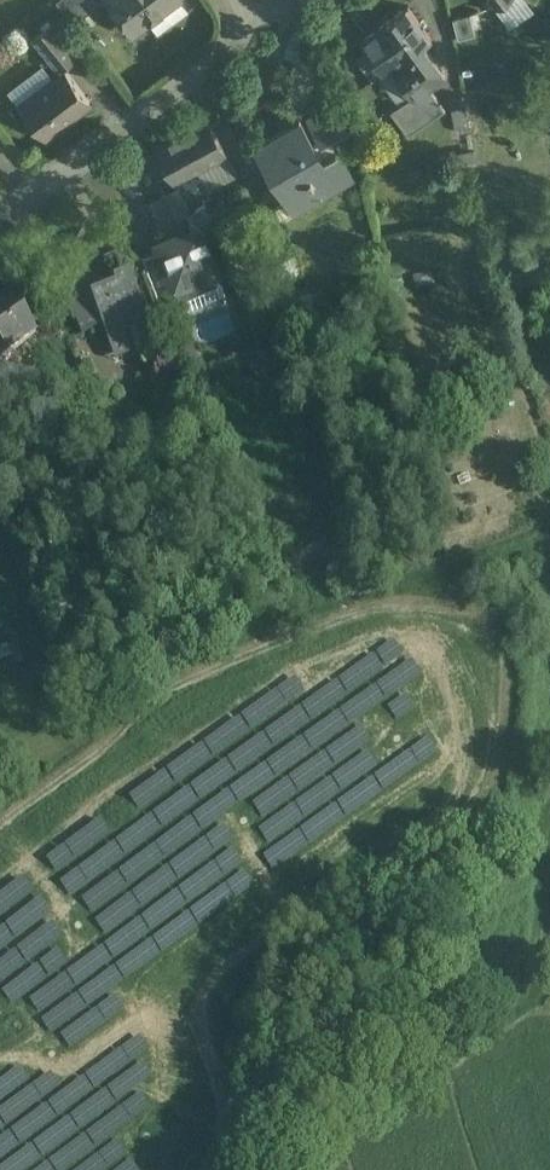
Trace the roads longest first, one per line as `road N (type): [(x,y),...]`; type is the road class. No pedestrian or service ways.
road 1 (residential): [(0,207),(257,18)]

